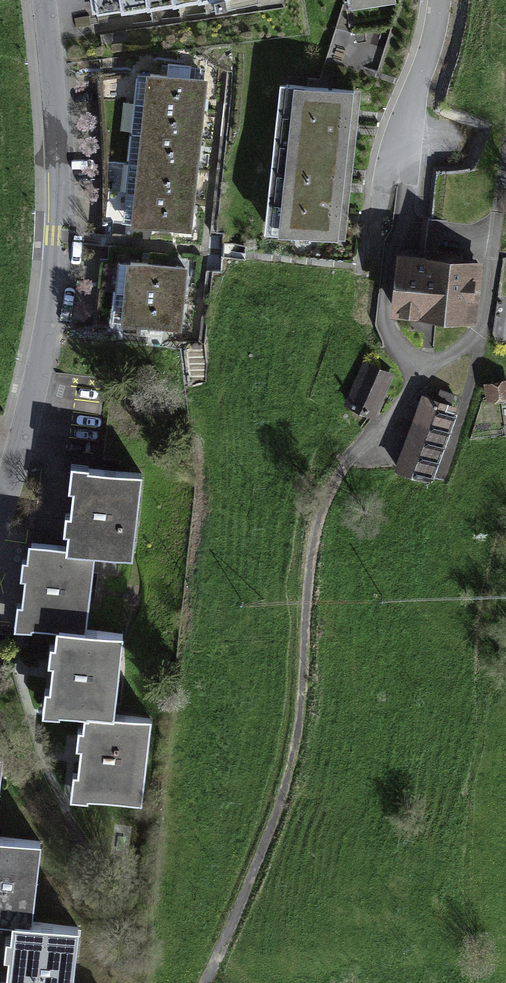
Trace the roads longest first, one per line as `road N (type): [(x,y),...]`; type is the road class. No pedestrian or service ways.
road 1 (residential): [(44,0),(57,126),(57,234),(46,329),(0,510)]
road 2 (residential): [(443,0),(400,219)]

